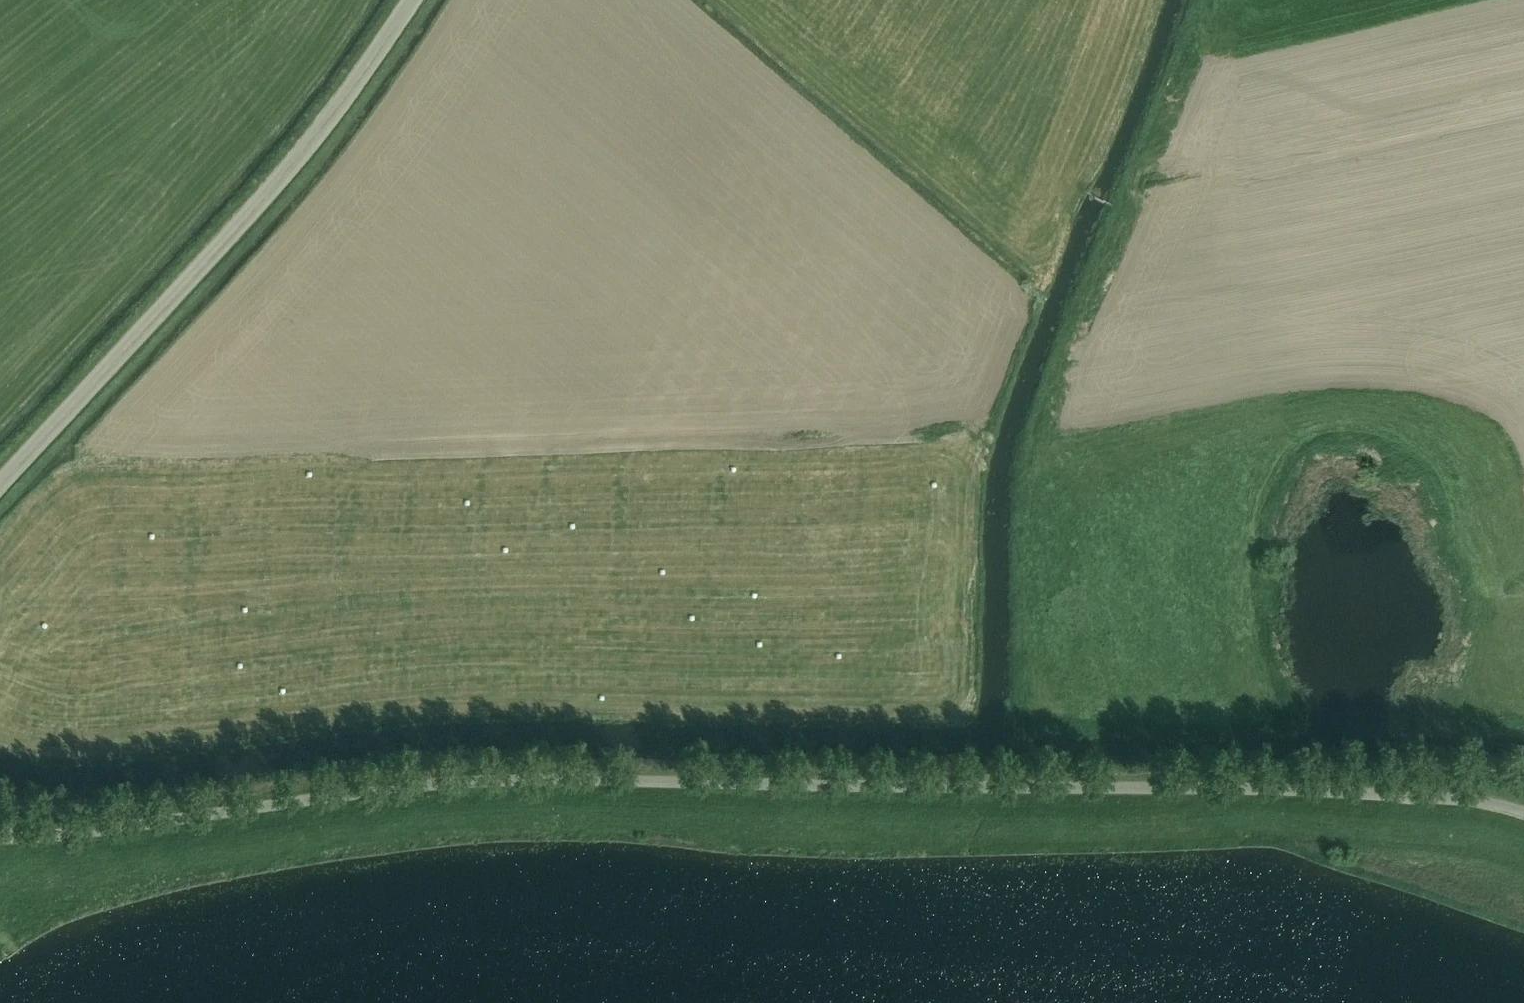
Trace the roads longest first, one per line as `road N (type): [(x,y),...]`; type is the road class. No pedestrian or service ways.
road 1 (unclassified): [(0,835),(517,780),(1305,791),(1449,799),(1523,813)]
road 2 (unclassified): [(0,481),(303,151),(404,0)]

